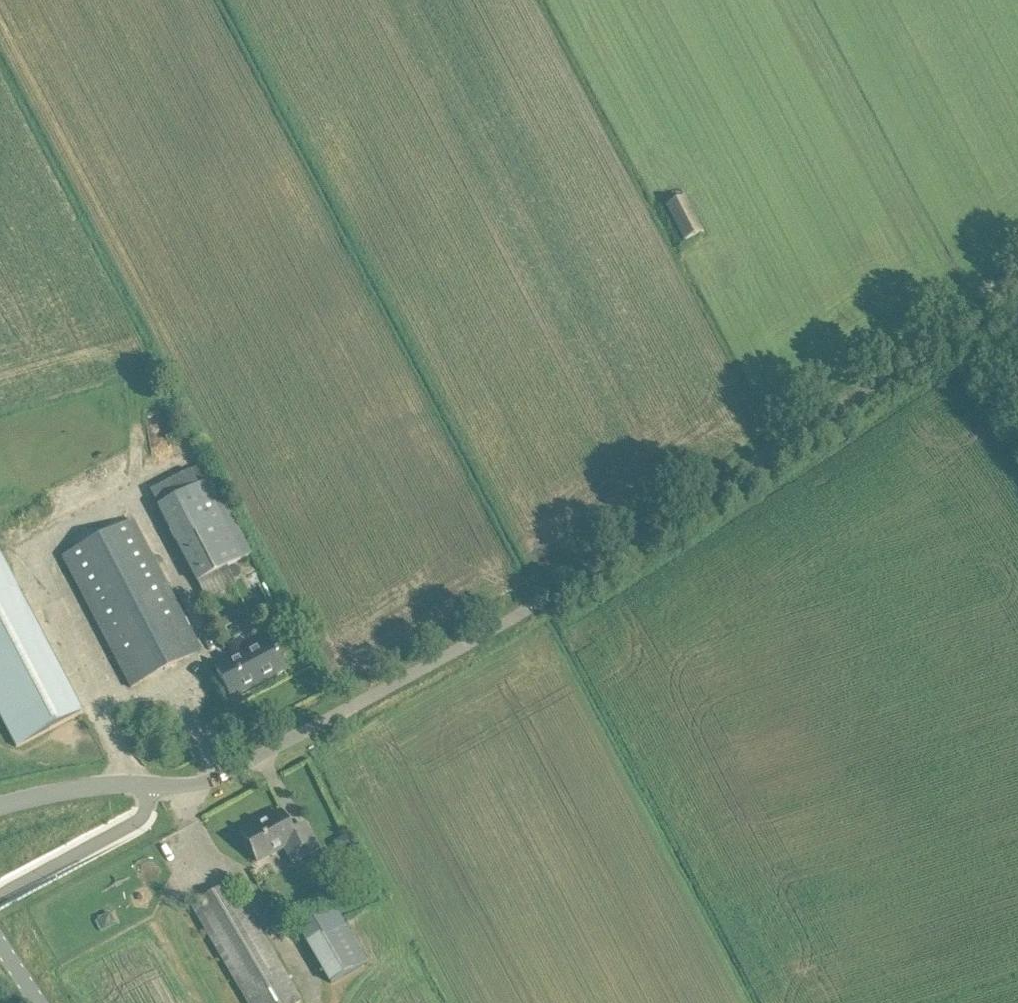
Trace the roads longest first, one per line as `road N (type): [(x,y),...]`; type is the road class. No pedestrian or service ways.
road 1 (unclassified): [(0,805),(91,786),(174,786),(225,774),(530,608),(1017,287)]

